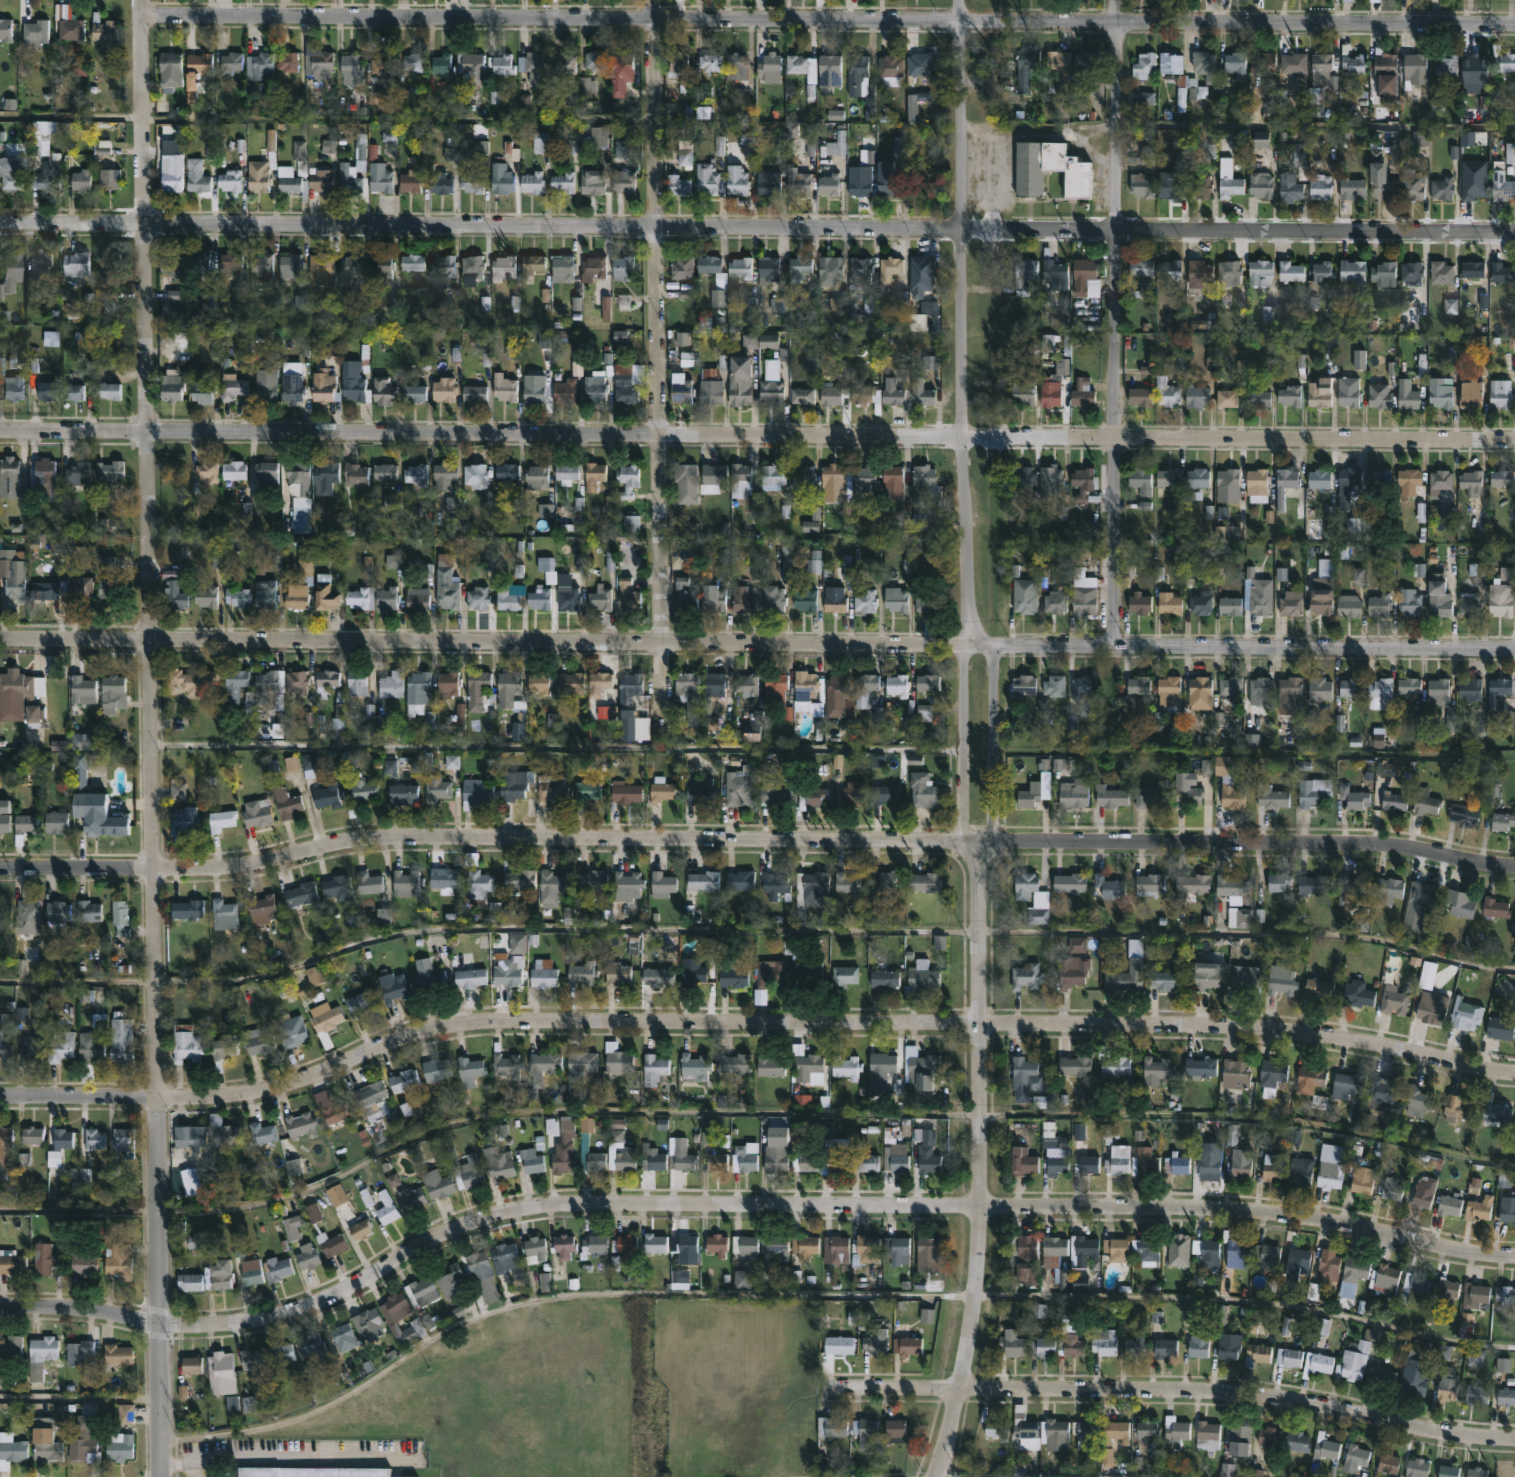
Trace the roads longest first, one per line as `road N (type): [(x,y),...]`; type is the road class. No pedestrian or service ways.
road 1 (residential): [(1514,1258),(1228,1208),(613,1201),(482,1217),(445,1229),(331,1296),(253,1317),(155,1323),(93,1308),(0,1305)]
road 2 (residential): [(1514,1075),(1311,1034),(1239,1028),(978,1020),(509,1023),(416,1035),(266,1093),(0,1096)]
road 3 (residential): [(1514,234),(0,219)]
road 4 (residential): [(1514,440),(0,431)]
road 5 (residential): [(139,0),(156,642),(157,1476)]
road 6 (residential): [(1514,23),(138,14)]
road 7 (residential): [(975,837),(367,839),(212,866),(0,867)]
road 8 (residential): [(969,638),(0,641)]
road 9 (residential): [(653,0),(661,723)]
road 10 (residential): [(1514,1439),(1204,1396),(826,1387)]
road 11 (residential): [(975,837),(980,1205),(960,1388),(937,1476)]
road 12 (residential): [(956,0),(969,638)]
road 13 (residential): [(1118,0),(1111,634)]
road 14 (residential): [(1514,651),(1249,649),(1111,634),(969,638)]
road 15 (residential): [(1514,863),(1385,842),(975,837)]
road 16 (residential): [(975,837),(994,825),(993,663),(969,638)]
road 17 (residential): [(969,638),(965,819),(975,837)]

